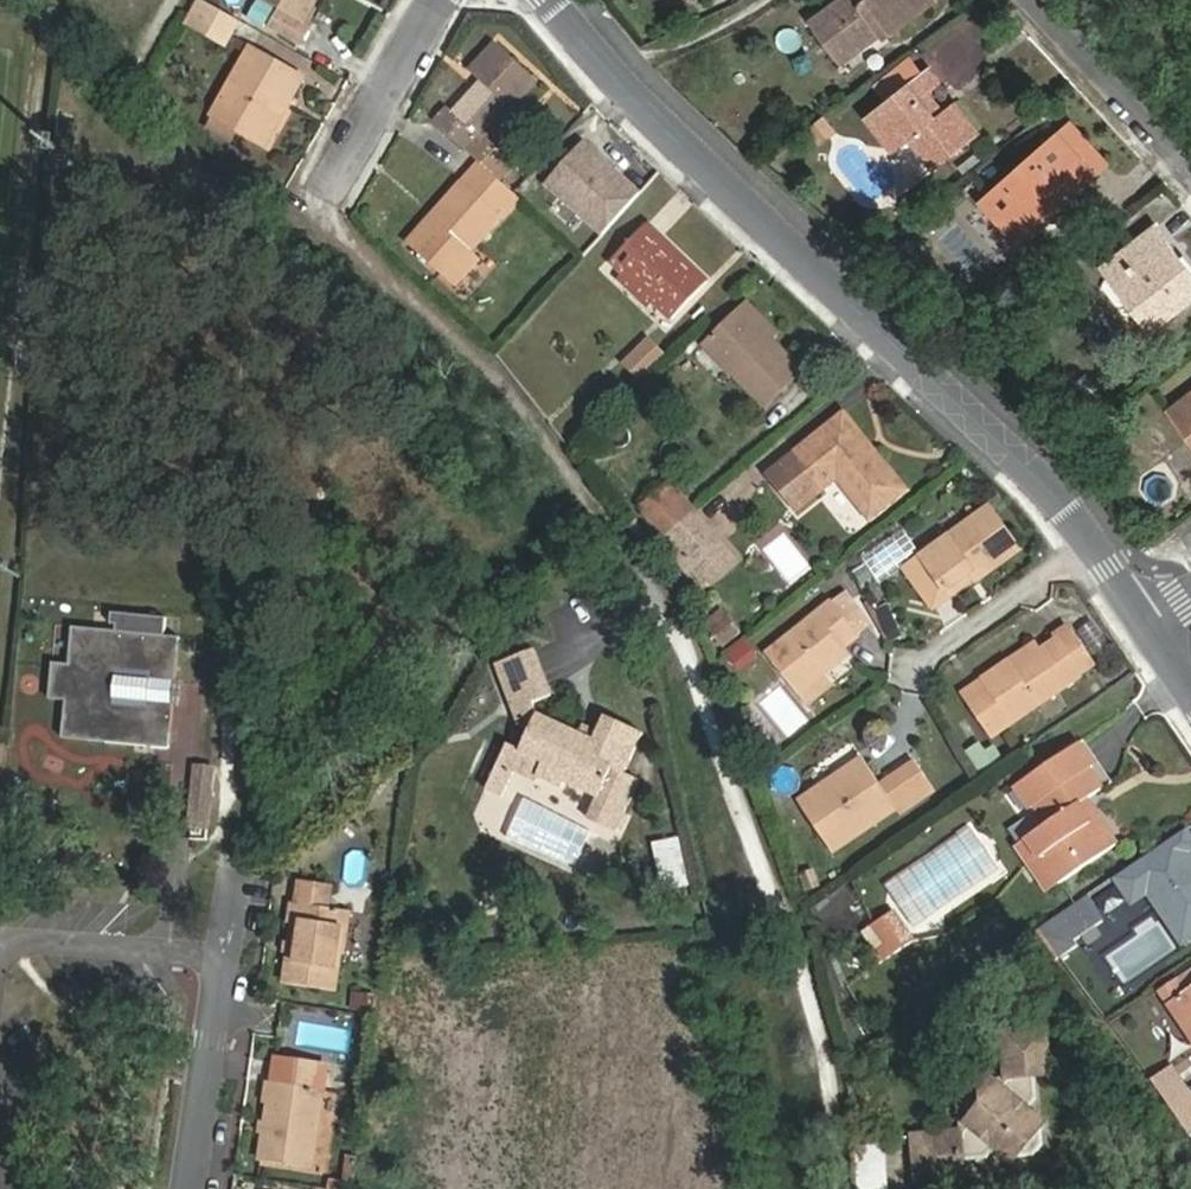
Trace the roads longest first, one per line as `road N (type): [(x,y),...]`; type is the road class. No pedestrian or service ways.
road 1 (residential): [(1090,544),(949,391),(679,138),(554,0)]
road 2 (residential): [(234,873),(193,1188)]
road 3 (residential): [(1190,170),(1035,0)]
road 4 (residential): [(327,199),(438,0)]
road 5 (residential): [(1090,544),(916,666)]

